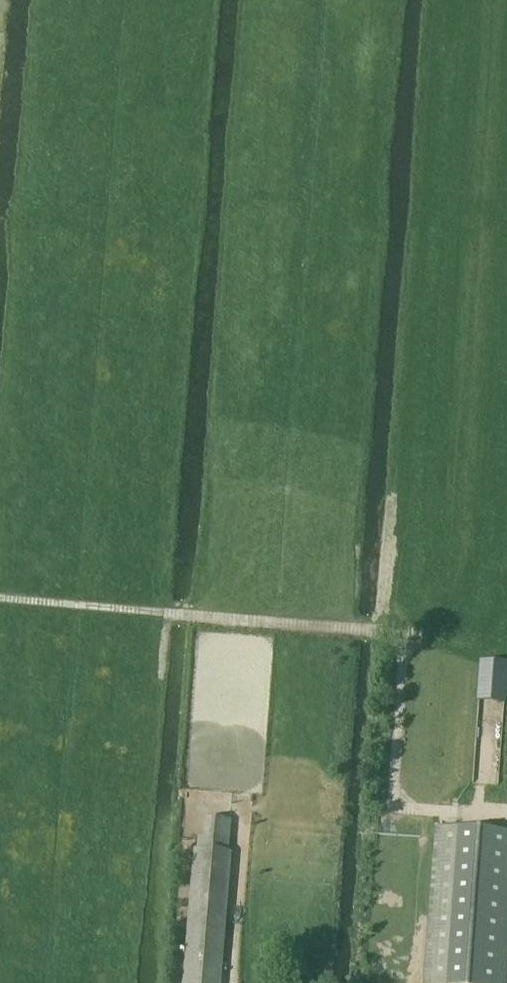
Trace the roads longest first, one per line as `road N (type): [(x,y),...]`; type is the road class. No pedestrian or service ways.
road 1 (track): [(0,599),(408,633),(398,809),(506,818)]

